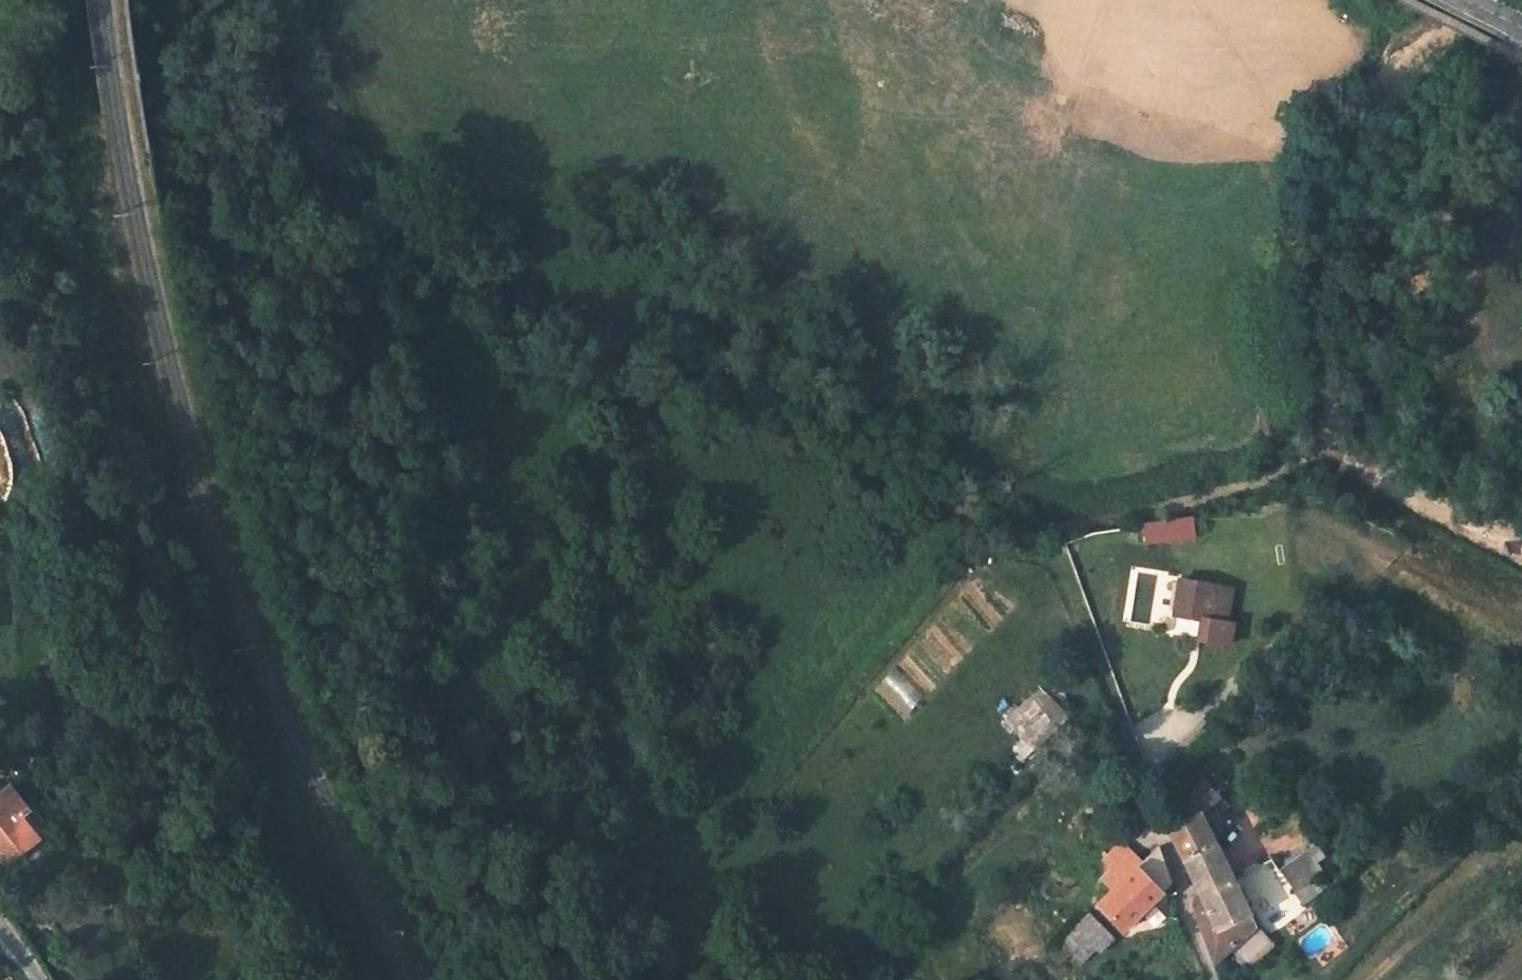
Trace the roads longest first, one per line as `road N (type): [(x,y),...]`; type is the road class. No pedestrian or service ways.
road 1 (track): [(1135,760),(1049,539)]
road 2 (residential): [(1135,760),(1215,979)]

